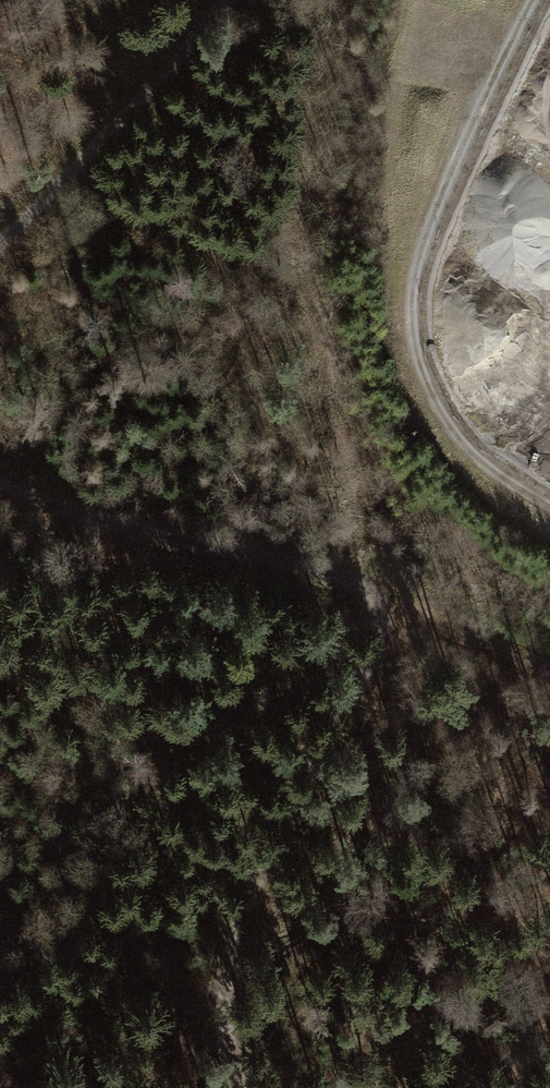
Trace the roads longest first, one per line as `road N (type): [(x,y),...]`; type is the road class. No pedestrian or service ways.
road 1 (track): [(396,608),(391,632),(279,838),(224,985),(235,1065),(248,1087)]
road 2 (track): [(0,484),(98,520),(377,582),(396,608)]
road 3 (track): [(225,0),(0,248)]
road 4 (track): [(396,608),(435,611),(549,667)]

